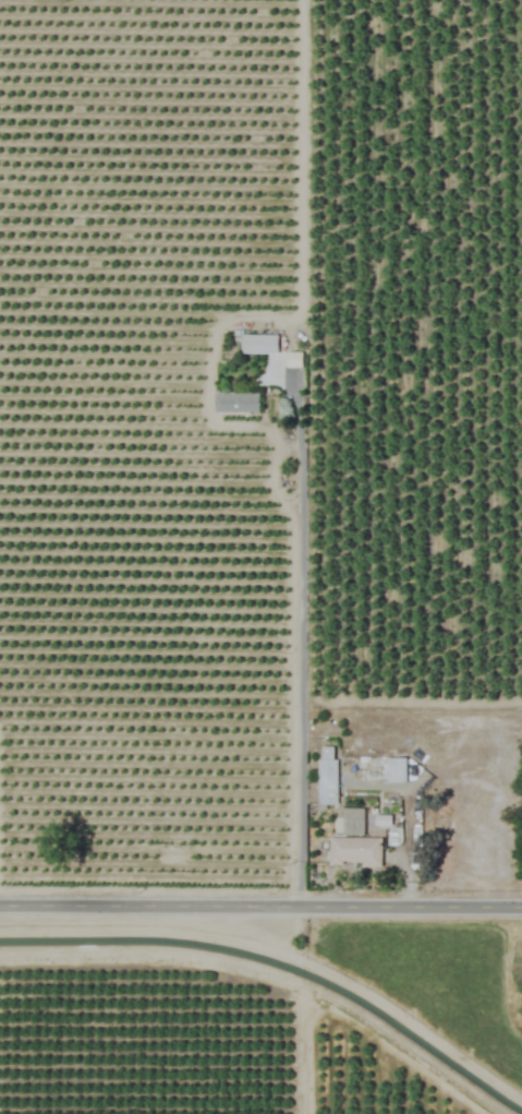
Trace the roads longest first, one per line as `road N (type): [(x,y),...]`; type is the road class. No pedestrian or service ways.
road 1 (tertiary): [(0,906),(521,907)]

